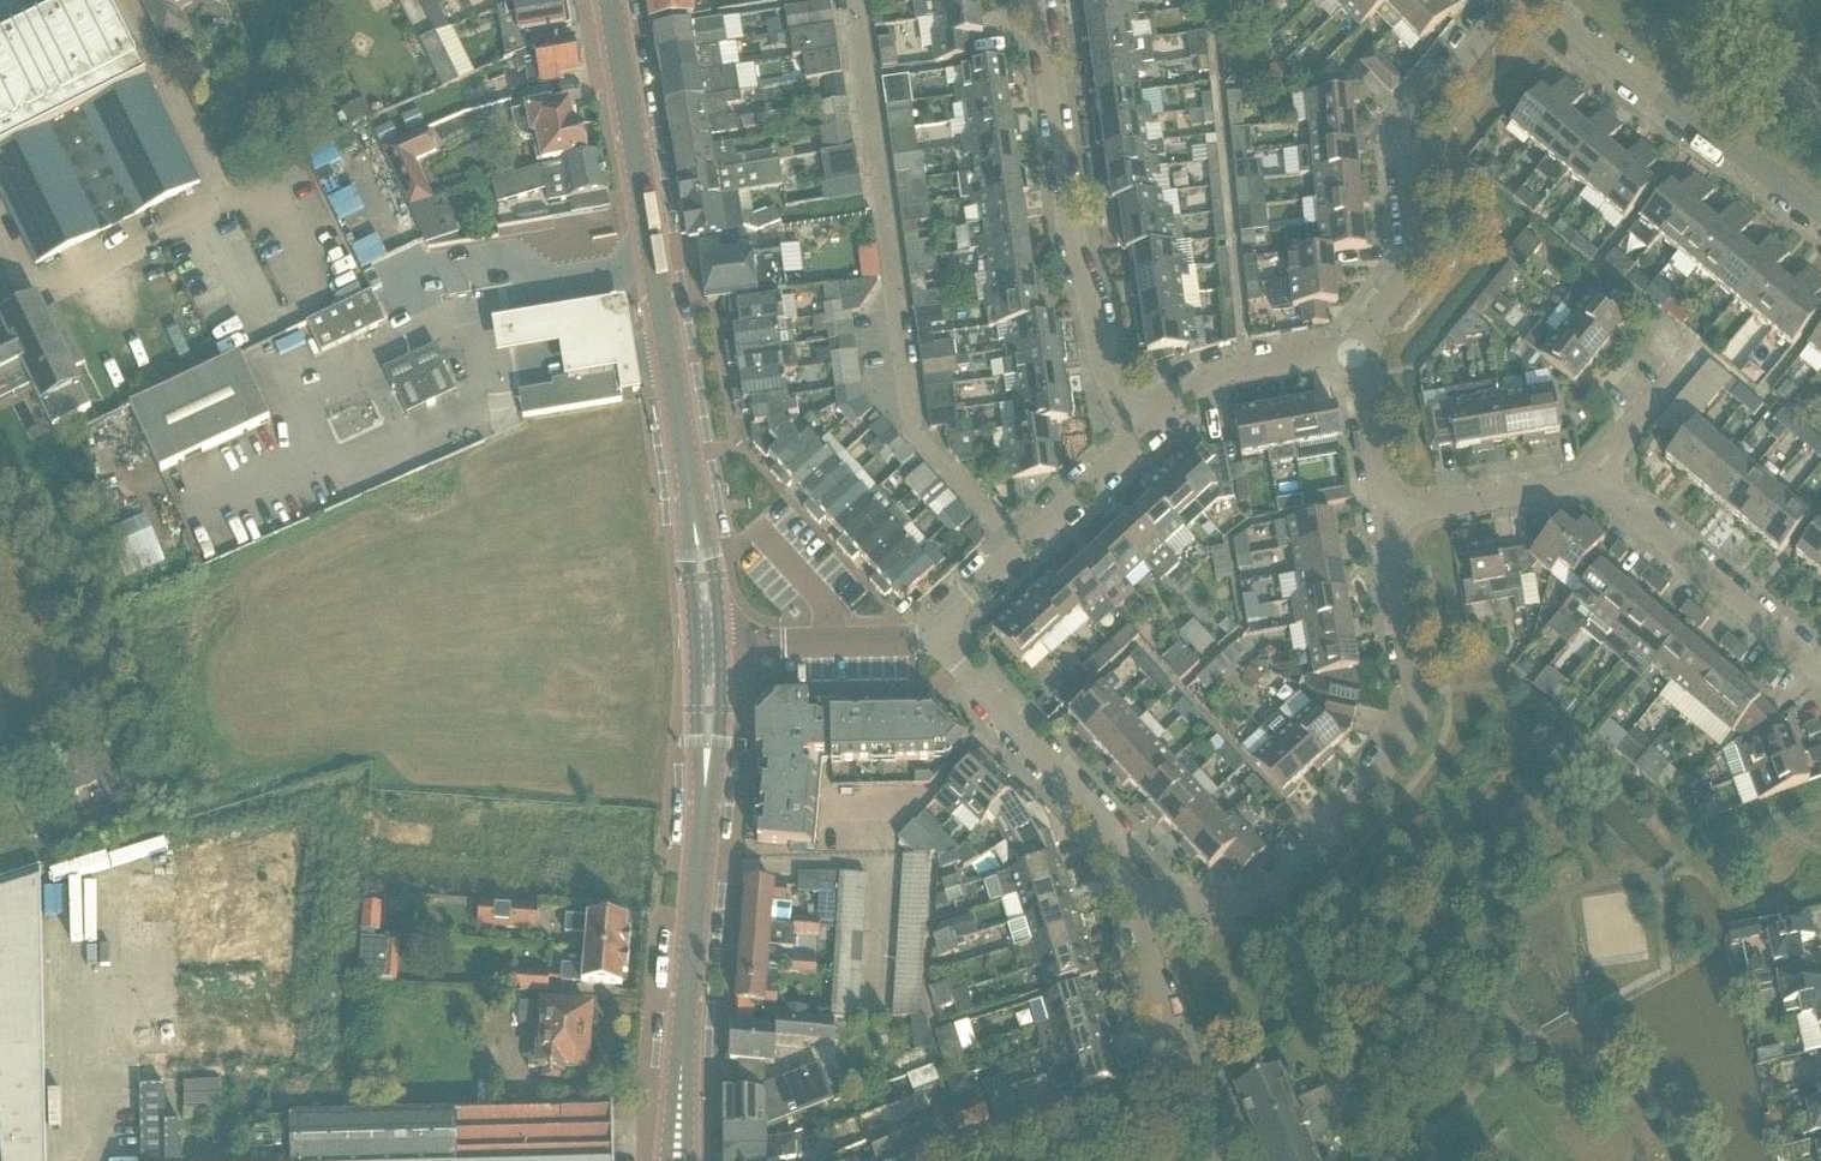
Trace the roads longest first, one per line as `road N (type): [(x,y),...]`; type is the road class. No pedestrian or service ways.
road 1 (residential): [(1141,921),(1245,899),(1385,764),(1408,724),(1414,633),(1390,505)]
road 2 (tertiary): [(693,504),(610,0)]
road 3 (residential): [(1144,430),(1101,369),(1095,303),(1070,232),(1037,0)]
road 4 (unclassified): [(1353,355),(1410,276),(1416,121),(1426,99),(1516,0)]
road 5 (residential): [(1141,921),(1099,820),(932,636)]
road 6 (residential): [(1820,213),(1659,95),(1555,0)]
road 7 (tertiary): [(676,1142),(701,803)]
road 8 (unclassified): [(932,636),(1144,430)]
road 9 (residential): [(1820,665),(1604,483)]
road 10 (residential): [(1217,1160),(1141,921)]
road 11 (unclassified): [(1144,430),(1196,387),(1237,368),(1353,355)]
road 12 (unclassified): [(1390,505),(1580,478),(1604,483)]
road 13 (residential): [(932,636),(721,646)]
road 14 (tertiary): [(701,803),(721,732),(721,646)]
road 15 (tertiary): [(690,645),(689,732),(701,803)]
road 16 (unclassified): [(1390,505),(1353,355)]
road 17 (residential): [(1604,483),(1607,466),(1687,360)]
road 18 (tertiary): [(721,646),(712,563),(693,504)]
road 19 (tertiary): [(693,504),(690,645)]

